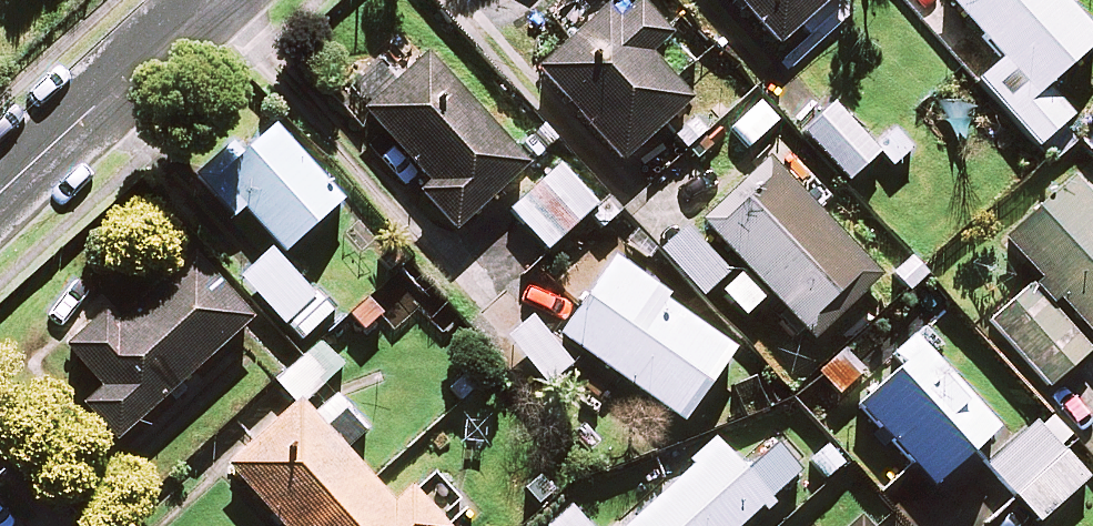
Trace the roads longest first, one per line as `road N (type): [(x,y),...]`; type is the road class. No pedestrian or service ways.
road 1 (residential): [(0,192),(210,0)]

